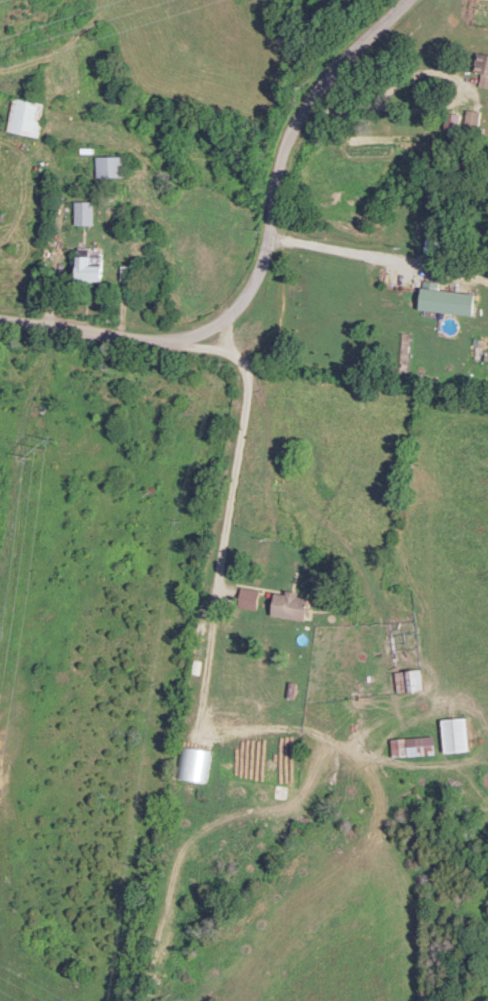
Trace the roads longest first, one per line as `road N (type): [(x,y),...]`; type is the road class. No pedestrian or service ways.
road 1 (residential): [(0,328),(118,347),(209,342),(241,320),(296,131),(346,61),(413,0)]

